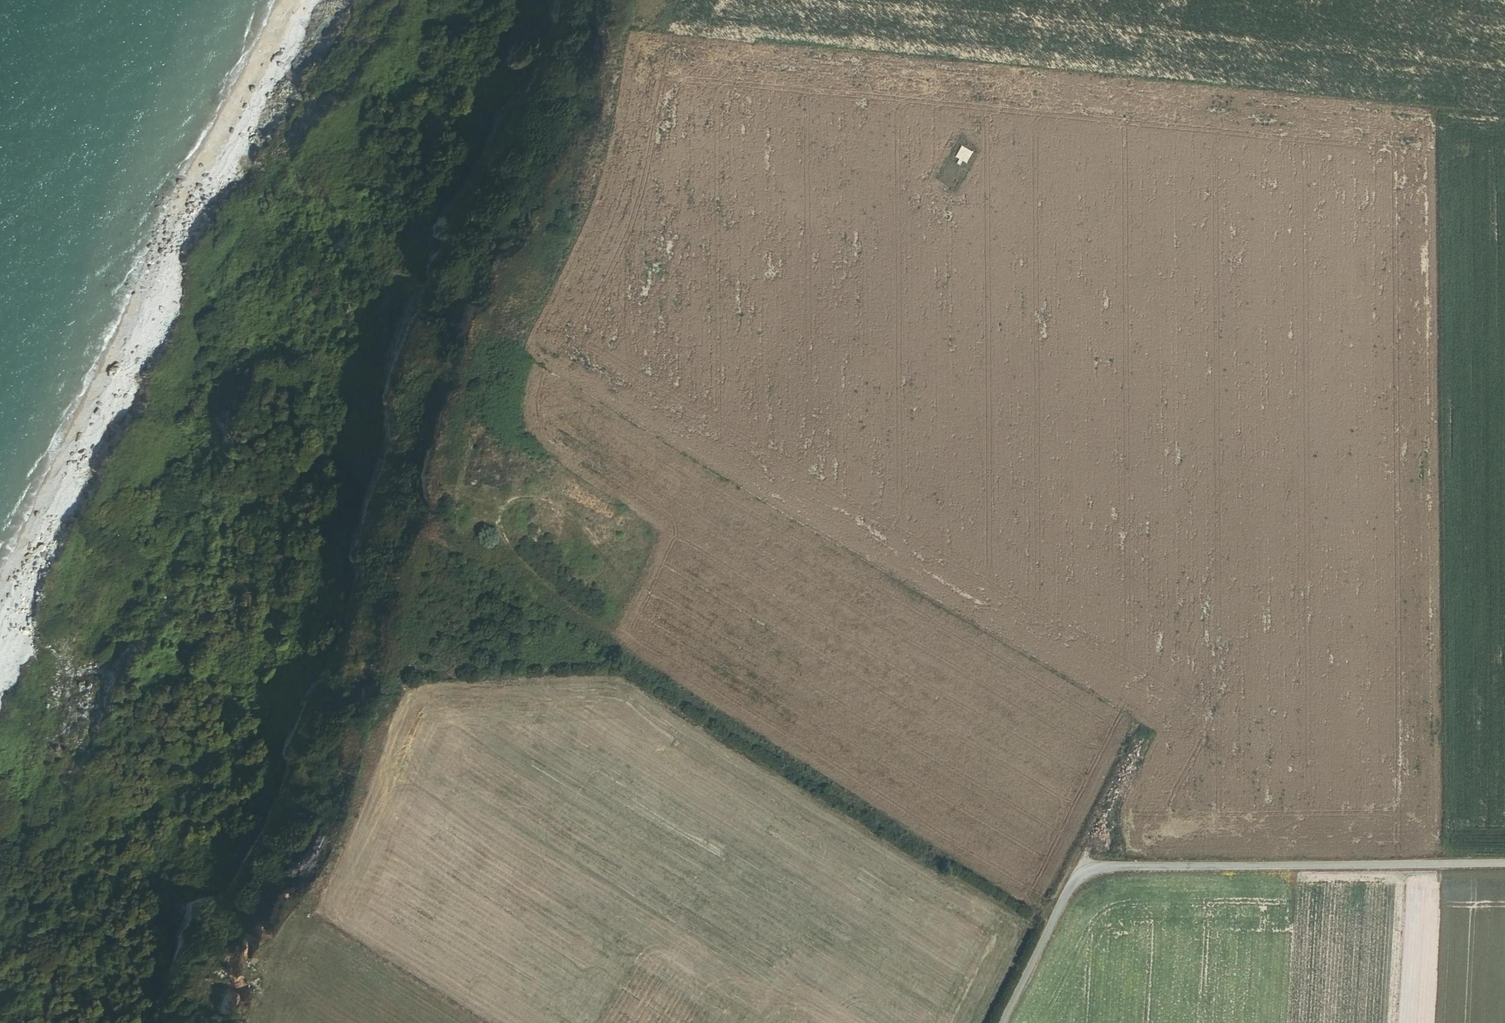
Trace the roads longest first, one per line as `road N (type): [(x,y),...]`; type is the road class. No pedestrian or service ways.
road 1 (track): [(511,562),(632,655),(1023,905),(1058,908)]
road 2 (residential): [(1504,866),(1083,871),(1002,1022)]
road 3 (track): [(1270,491),(1070,885)]

